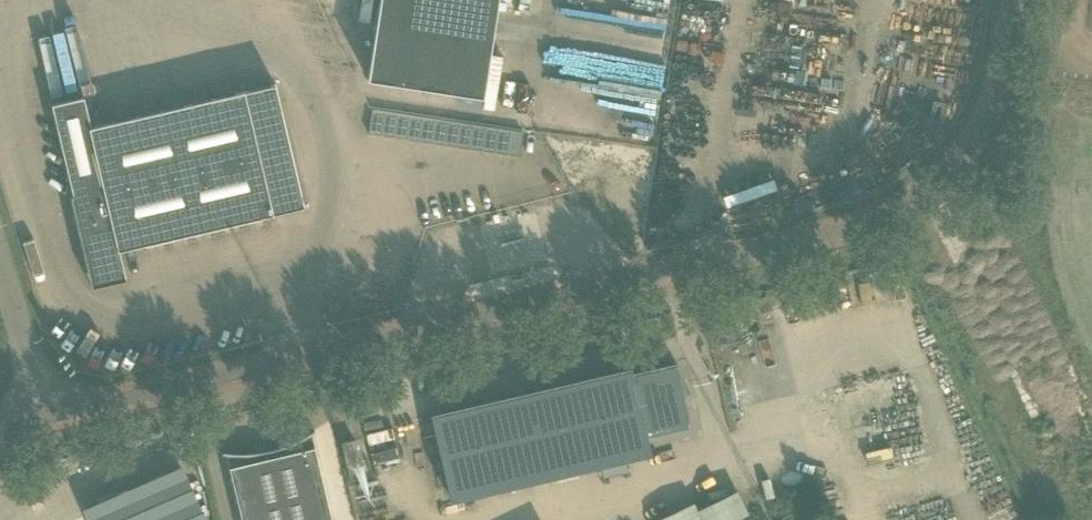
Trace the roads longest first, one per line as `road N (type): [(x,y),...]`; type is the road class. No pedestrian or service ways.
road 1 (tertiary): [(46,415),(868,218),(932,183),(966,143),(997,89),(1018,0)]
road 2 (unclassified): [(46,415),(0,266)]

